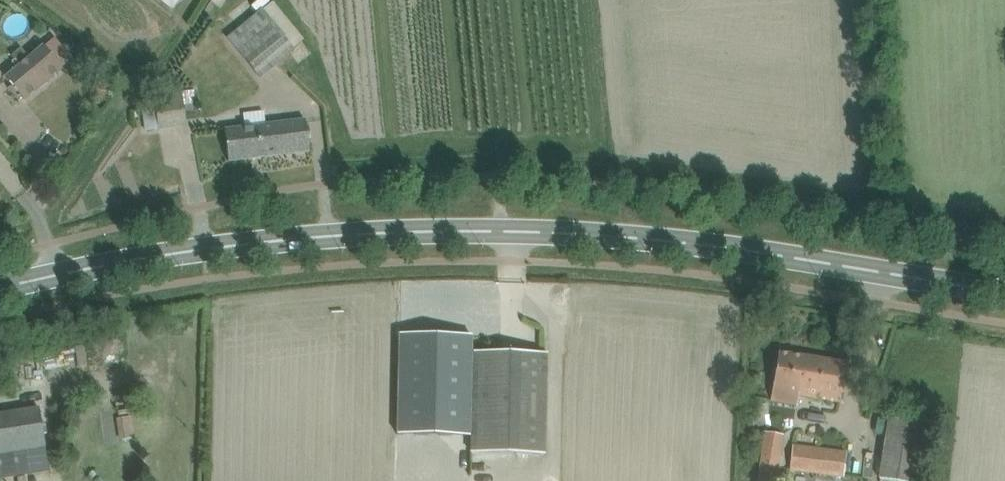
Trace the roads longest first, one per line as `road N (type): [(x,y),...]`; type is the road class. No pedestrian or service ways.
road 1 (secondary): [(1004,295),(727,250),(506,232),(248,244),(0,289)]

